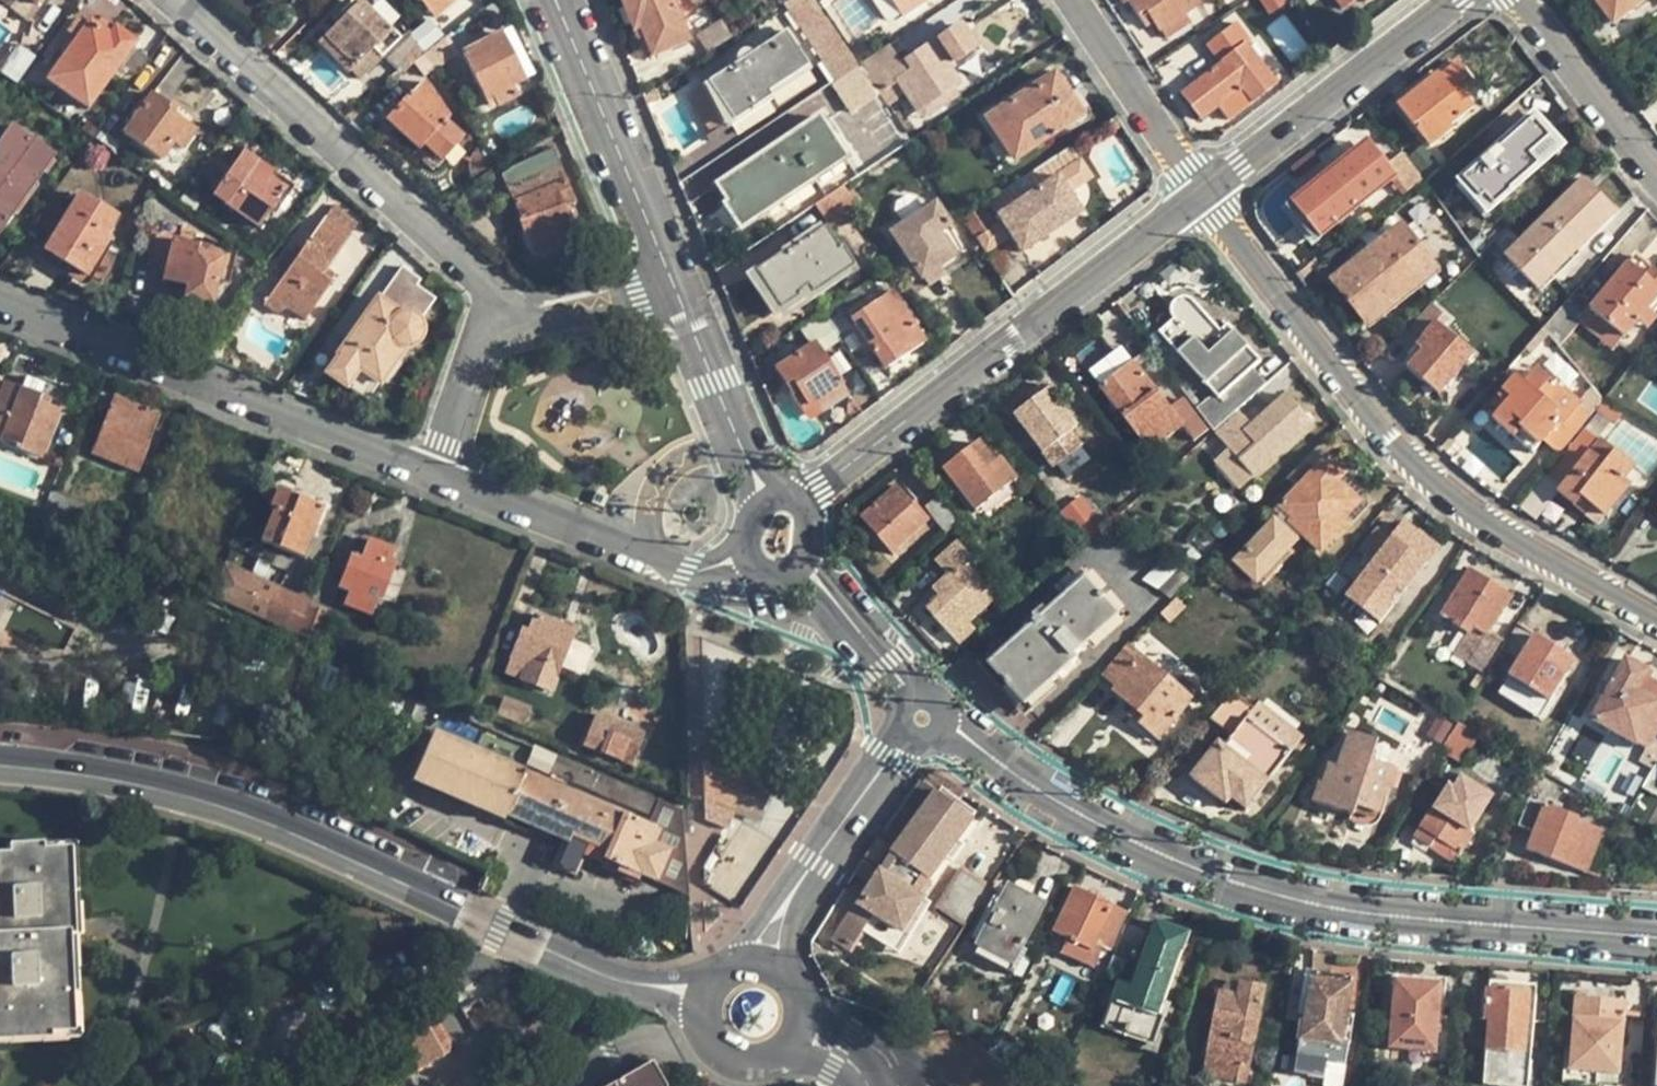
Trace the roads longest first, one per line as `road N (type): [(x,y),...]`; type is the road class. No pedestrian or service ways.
road 1 (residential): [(1656,939),(1343,912),(1139,847),(946,728)]
road 2 (tertiary): [(0,766),(125,782),(272,825),(629,987),(697,993)]
road 3 (residential): [(1656,619),(1458,506),(1399,456),(1204,193)]
road 4 (residential): [(801,501),(1204,193)]
road 5 (residential): [(504,330),(484,280),(172,0)]
road 6 (residential): [(0,313),(437,479)]
road 7 (residential): [(437,479),(686,571),(745,555)]
road 8 (residential): [(1204,193),(1455,0)]
road 9 (residential): [(556,0),(673,286)]
road 10 (unclassified): [(765,961),(776,915),(904,735)]
road 11 (residential): [(1071,0),(1204,193)]
road 12 (residential): [(673,286),(768,500)]
road 13 (residential): [(1656,172),(1523,0)]
road 14 (residential): [(673,286),(504,330)]
road 15 (residential): [(799,561),(912,694)]
road 16 (residential): [(504,330),(472,357),(437,479)]
road 17 (tertiary): [(697,993),(700,1037),(724,1059),(757,1063),(795,1035)]

